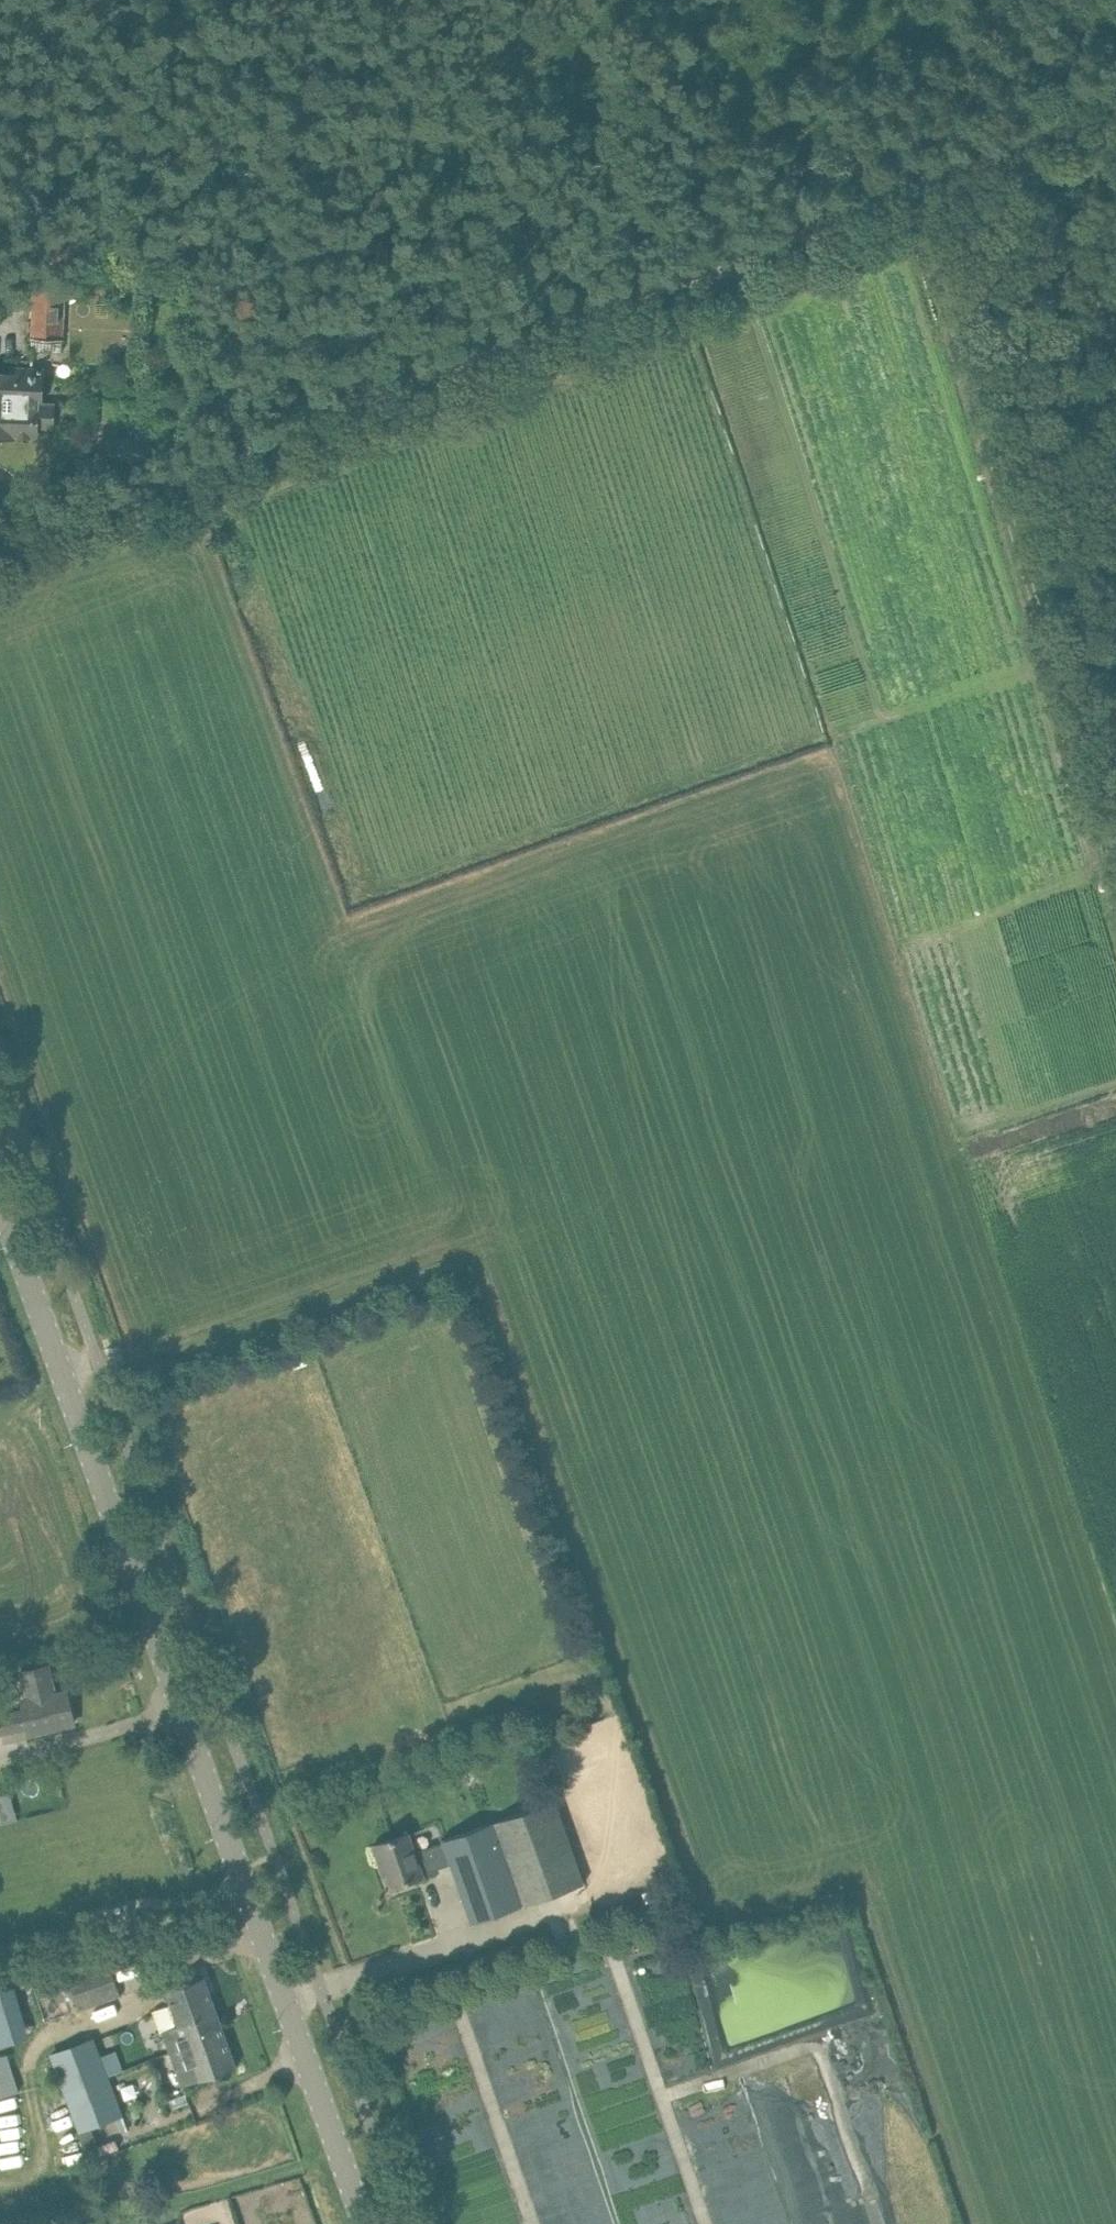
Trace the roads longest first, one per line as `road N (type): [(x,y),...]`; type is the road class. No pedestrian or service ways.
road 1 (track): [(0,558),(516,372),(1115,136)]
road 2 (tertiary): [(367,2223),(0,1204)]

